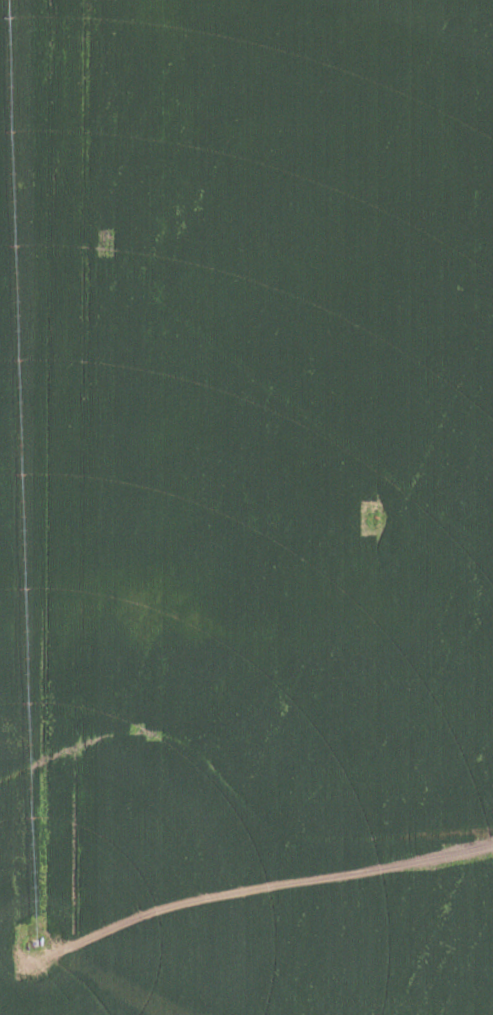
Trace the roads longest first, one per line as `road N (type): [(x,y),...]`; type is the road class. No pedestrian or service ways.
road 1 (track): [(492,639),(441,550),(407,539),(369,535),(109,556),(44,572),(0,572)]

